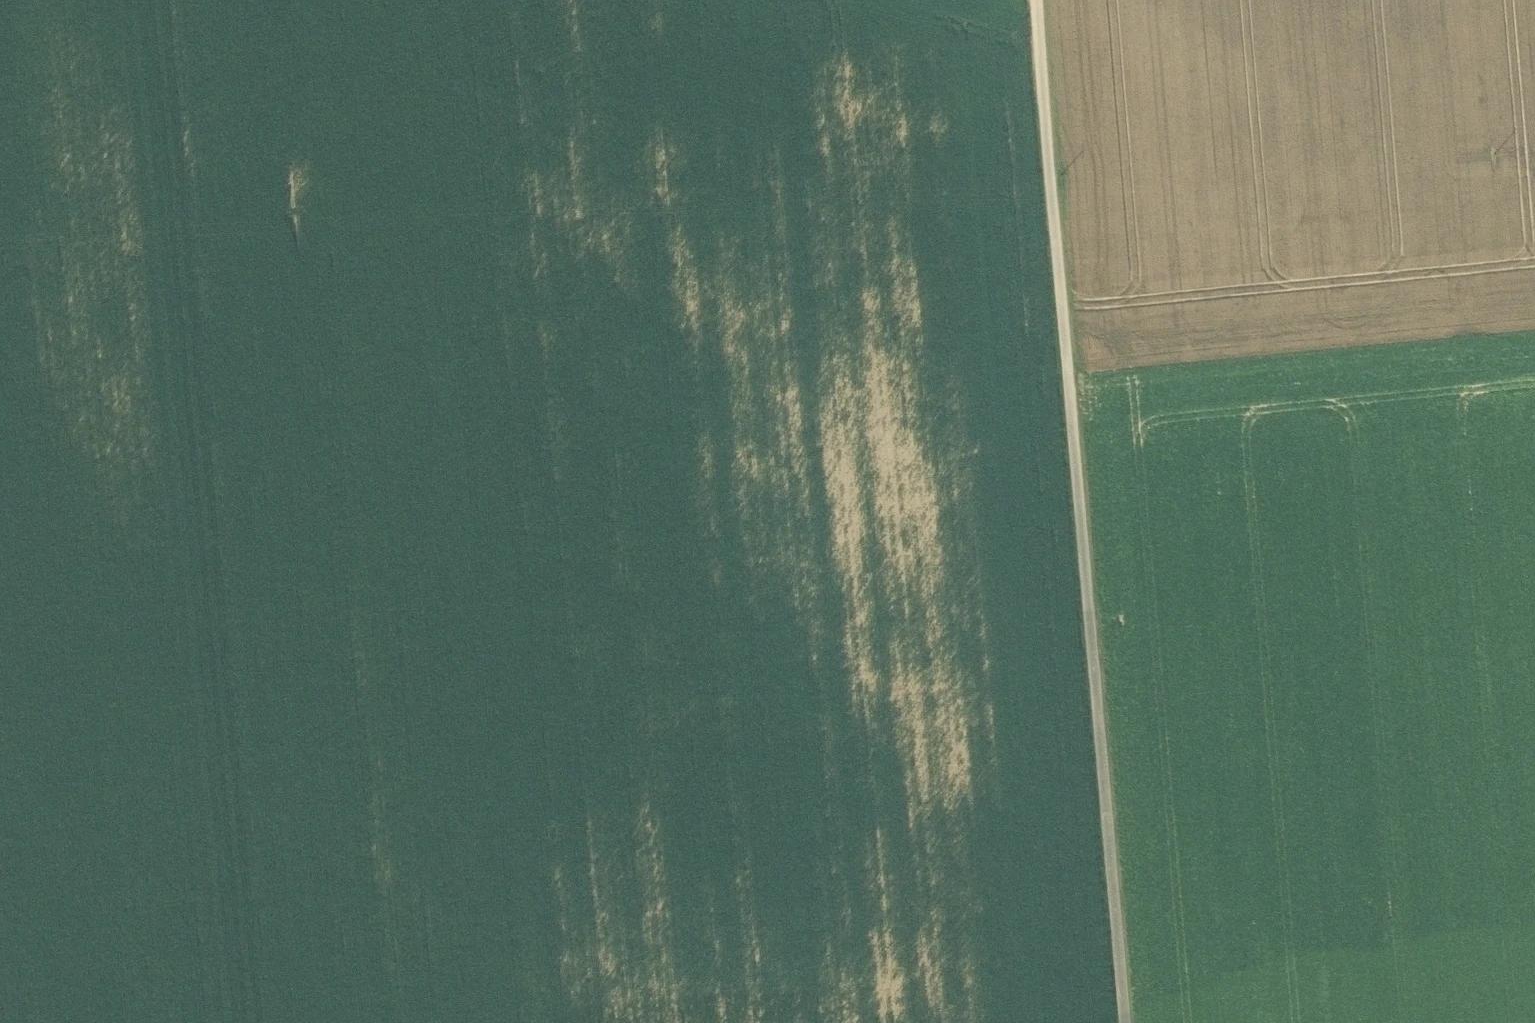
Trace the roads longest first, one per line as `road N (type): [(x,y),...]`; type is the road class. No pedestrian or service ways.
road 1 (track): [(1036,0),(1126,1022)]

